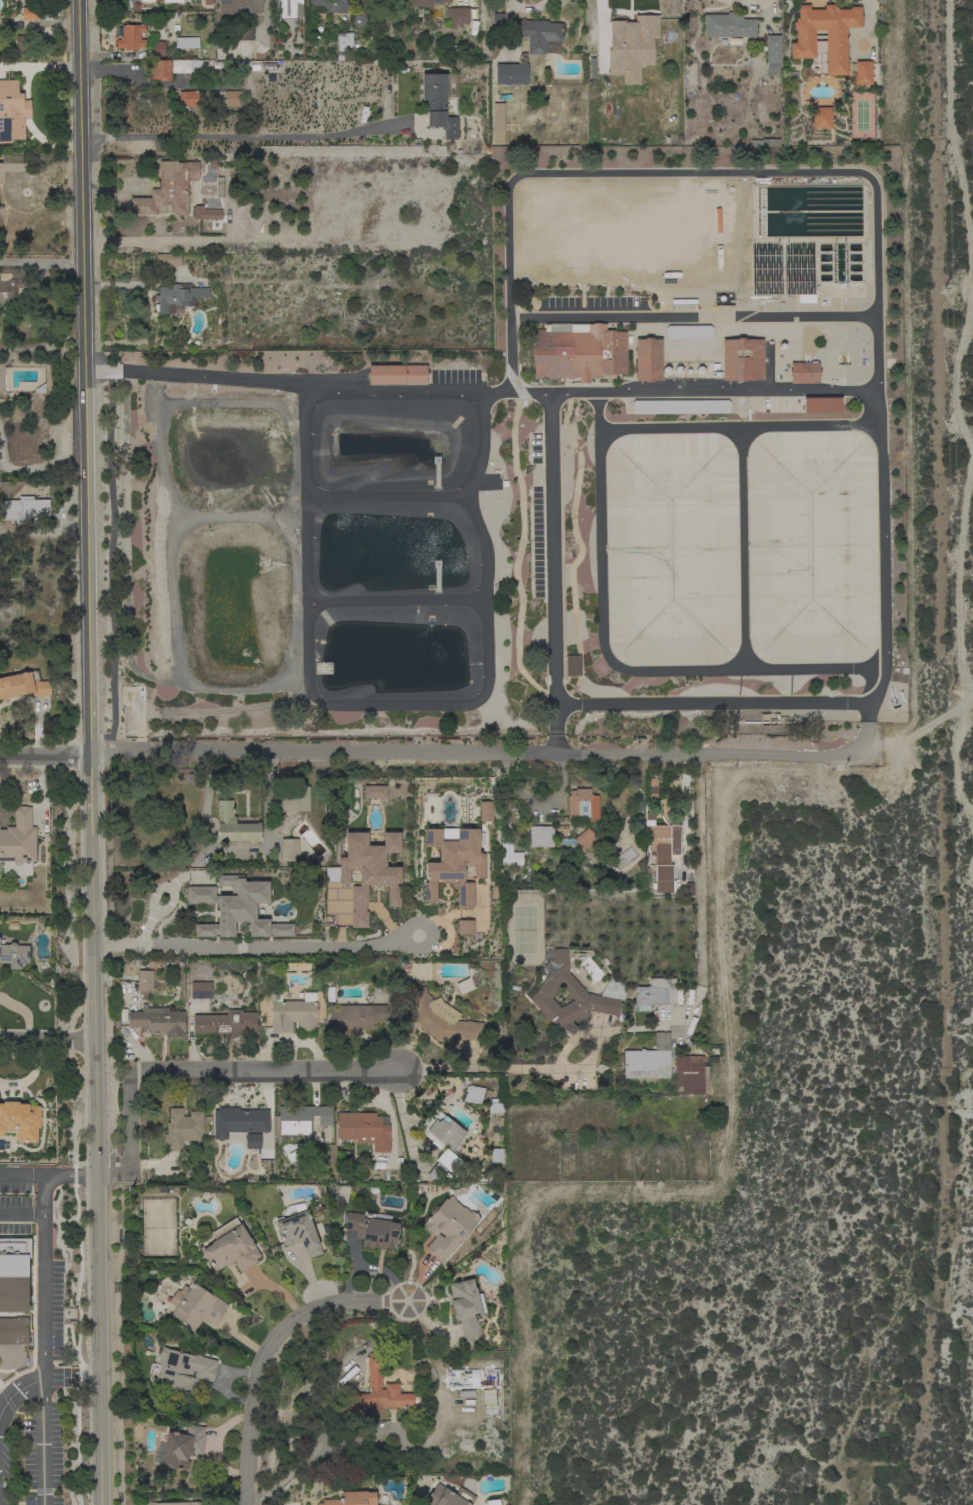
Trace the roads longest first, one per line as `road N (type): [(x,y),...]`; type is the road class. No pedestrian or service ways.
road 1 (tertiary): [(98,1504),(79,0)]
road 2 (residential): [(91,754),(700,761)]
road 3 (residential): [(93,1176),(133,1176),(132,1074),(404,1072)]
road 4 (residential): [(251,1504),(258,1380),(286,1333),(327,1305),(410,1303)]

